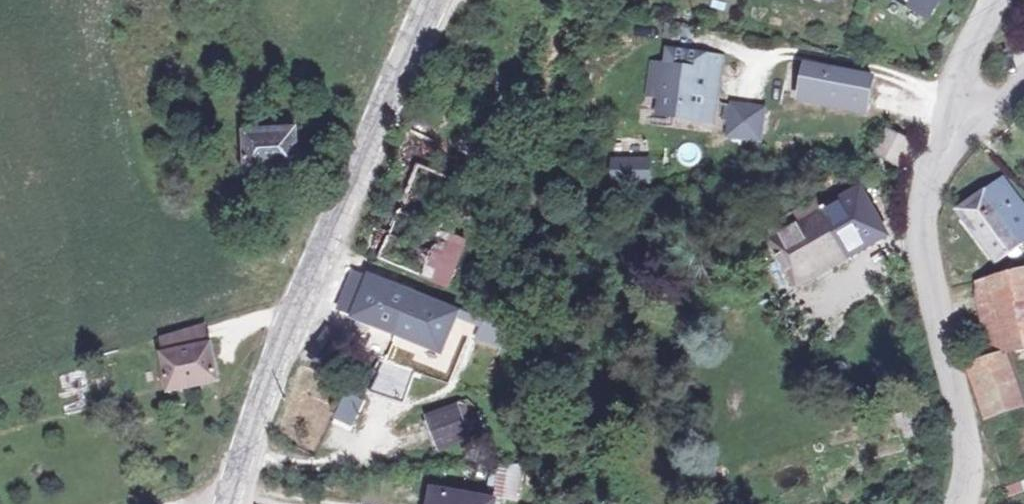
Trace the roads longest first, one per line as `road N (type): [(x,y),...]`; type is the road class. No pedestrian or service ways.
road 1 (secondary): [(234,503),(271,372),(434,0)]
road 2 (residential): [(935,146),(924,233),(950,347),(962,503)]
road 3 (residential): [(935,146),(998,0)]

